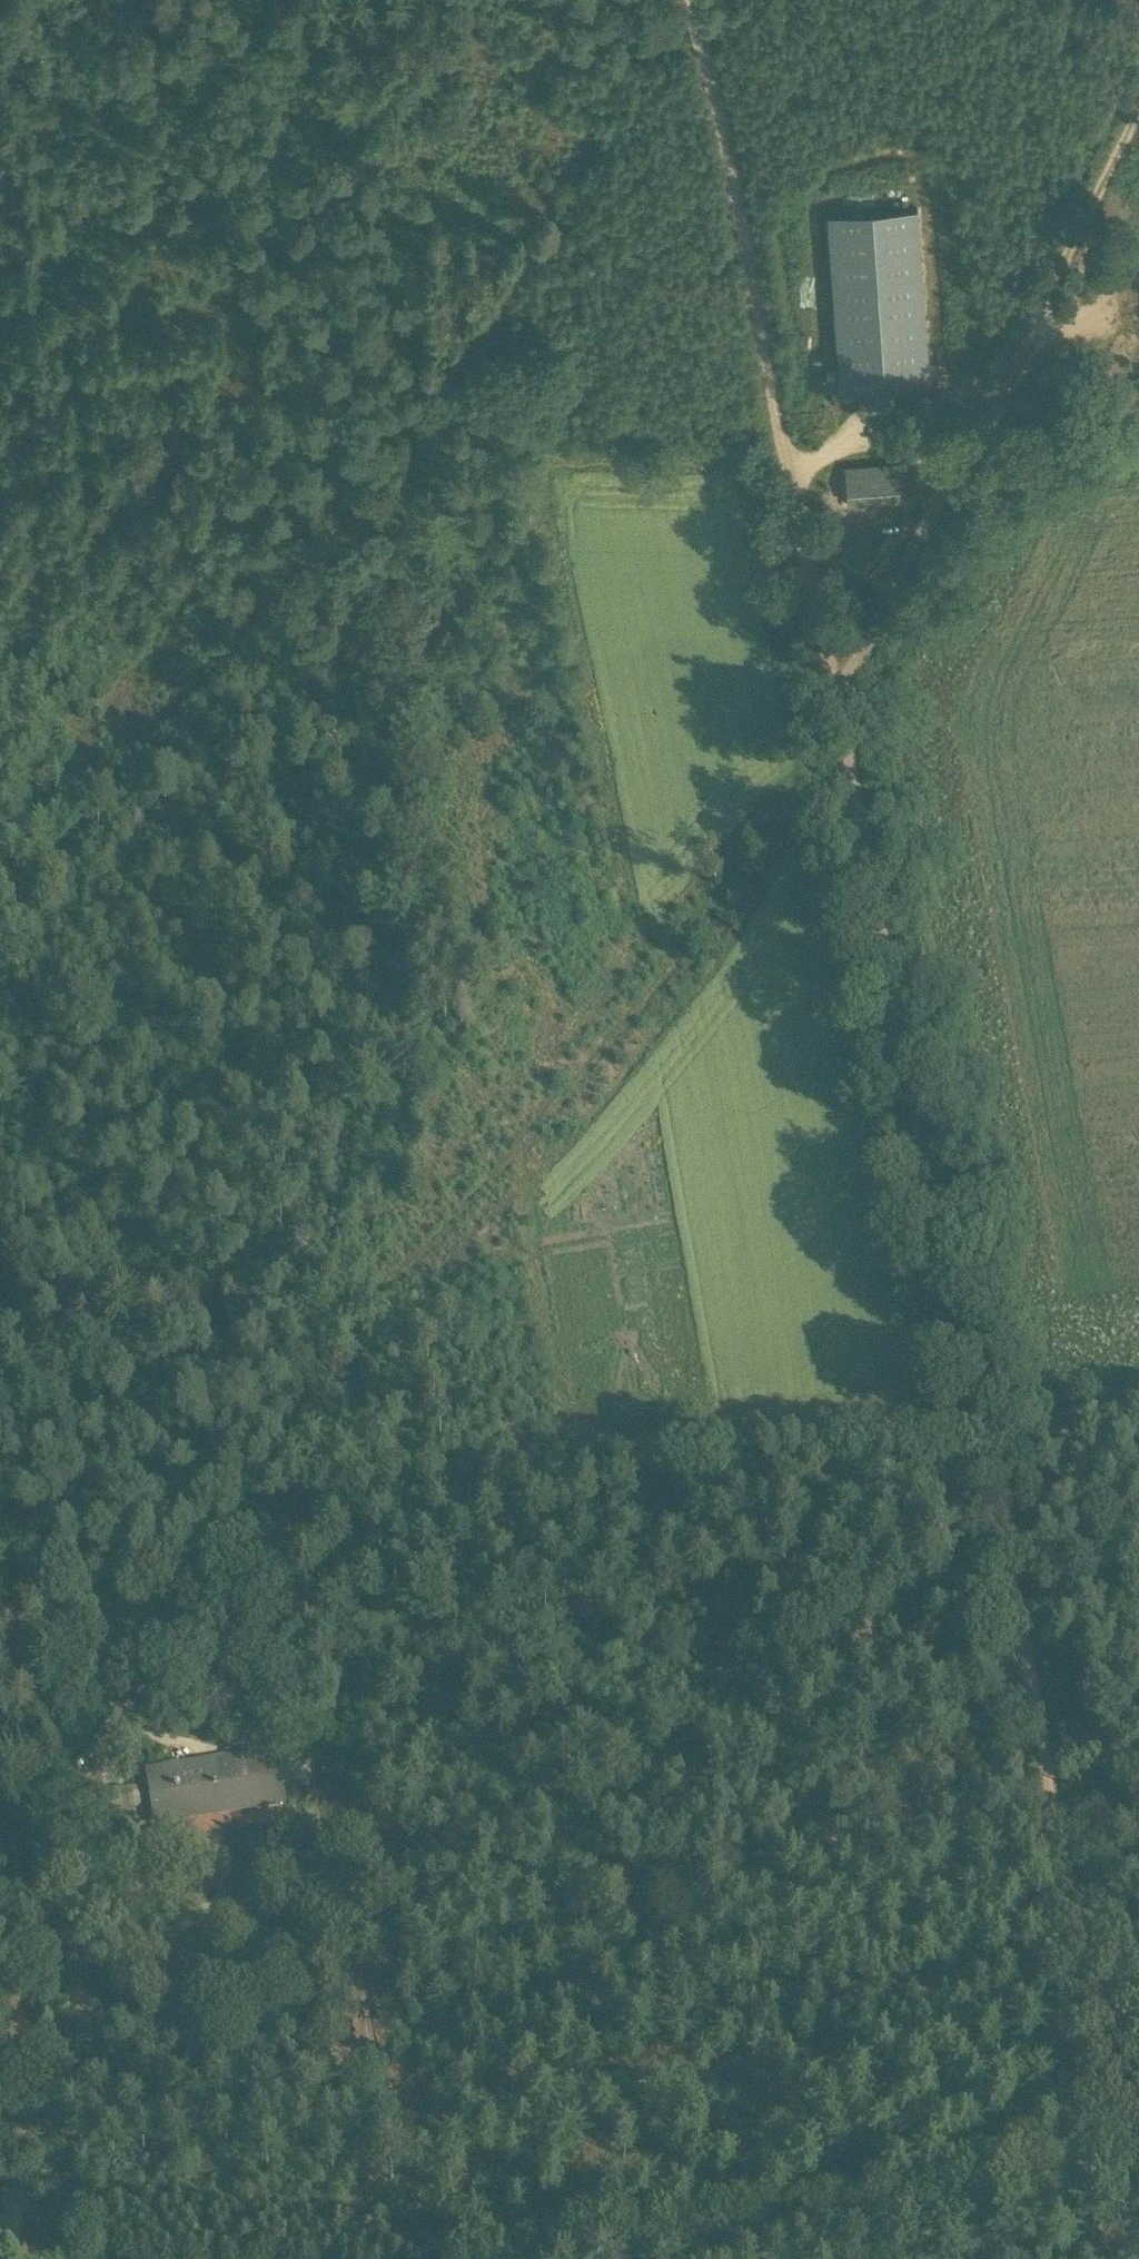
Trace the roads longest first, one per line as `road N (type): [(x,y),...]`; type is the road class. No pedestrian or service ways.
road 1 (track): [(1097,2258),(1126,2228),(1131,2181),(837,704)]
road 2 (track): [(0,1381),(99,1349),(321,1311),(405,1269),(658,982),(840,714)]
road 3 (track): [(837,704),(696,29)]
road 4 (track): [(1138,112),(837,704)]
road 5 (track): [(0,1611),(35,1614),(65,1630),(123,1715),(166,1740),(226,1748),(256,1743),(270,1727),(266,1710),(242,1696),(127,1692)]
road 6 (track): [(784,455),(1138,439)]
road 7 (track): [(984,1442),(1138,1429)]

